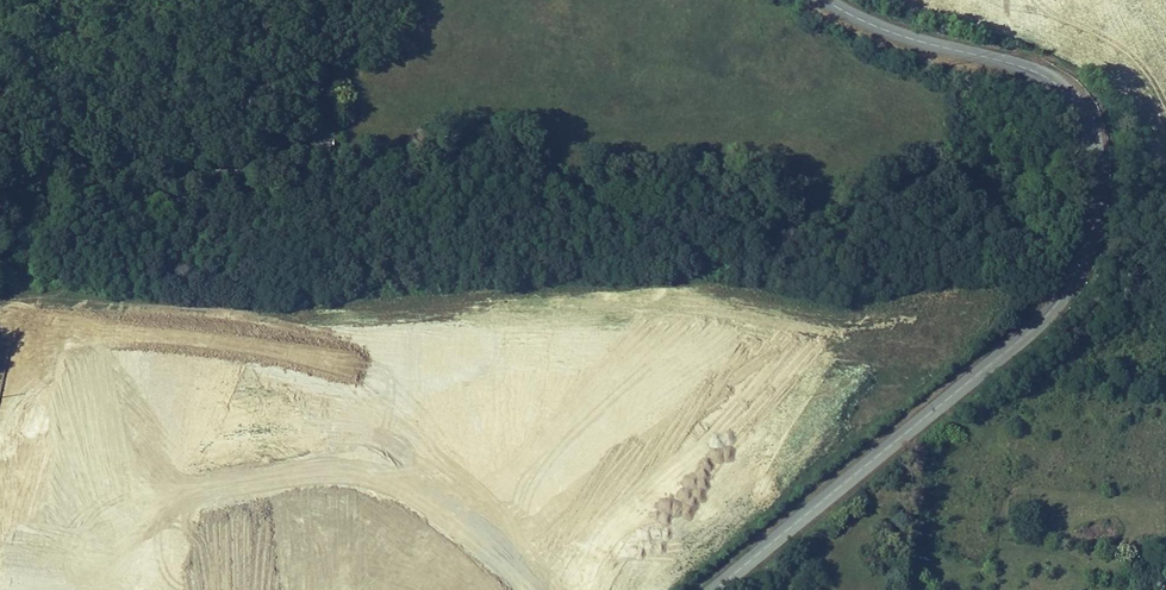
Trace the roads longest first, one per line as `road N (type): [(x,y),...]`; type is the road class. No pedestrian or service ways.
road 1 (tertiary): [(713,589),(1042,321),(1074,279),(1092,231),(1097,153),(1084,116),(1059,86),(1027,68),(885,30),(823,0)]
road 2 (track): [(325,133),(321,0)]

